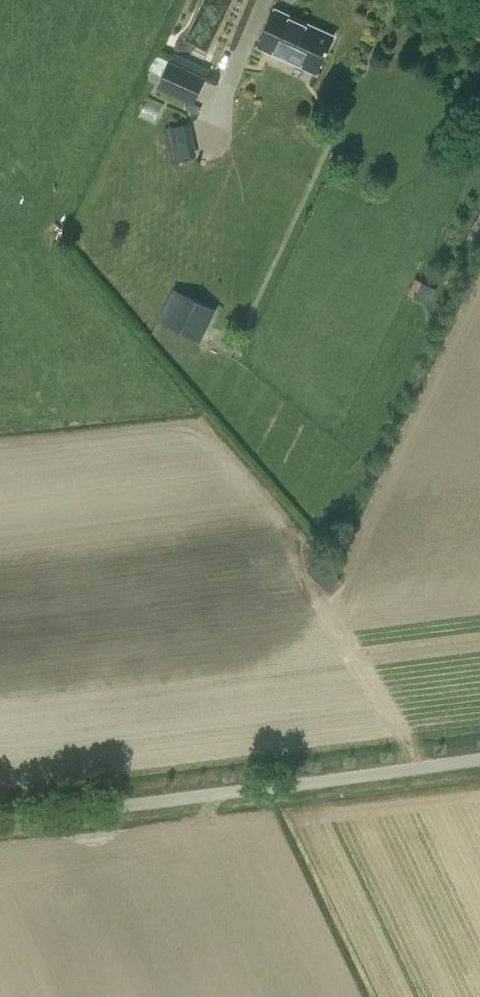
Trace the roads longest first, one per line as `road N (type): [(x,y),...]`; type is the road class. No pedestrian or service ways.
road 1 (track): [(0,808),(479,751)]

